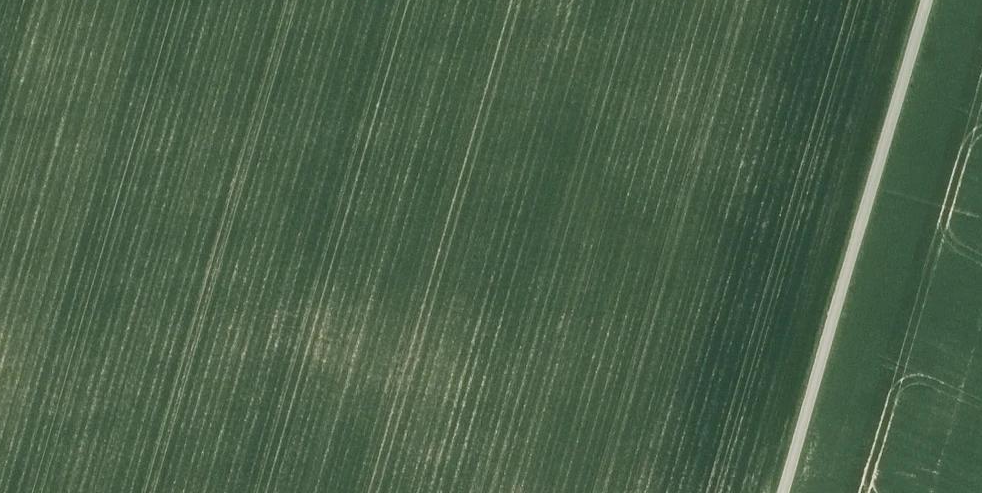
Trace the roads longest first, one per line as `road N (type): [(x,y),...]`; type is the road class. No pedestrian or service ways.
road 1 (track): [(782,492),(925,0)]

